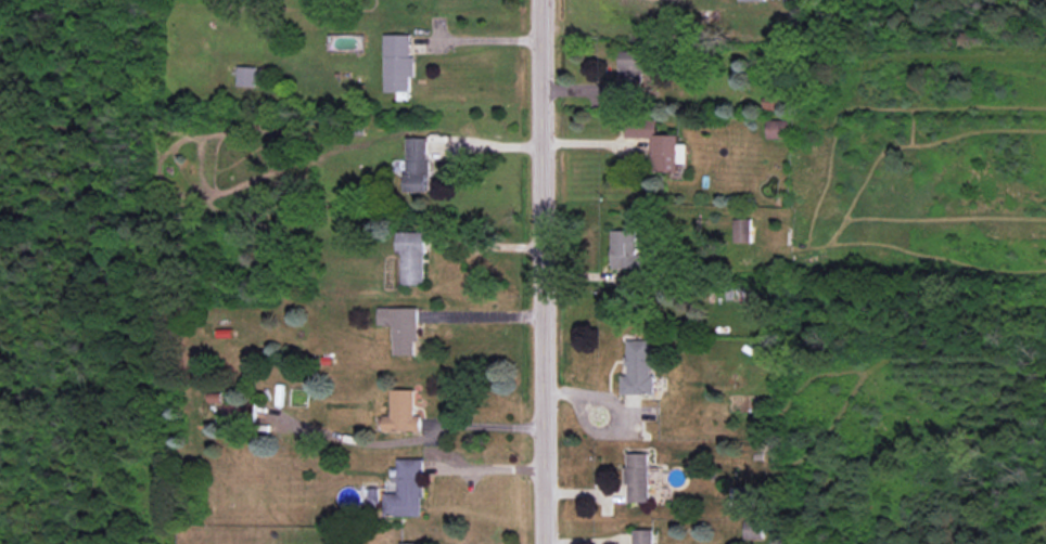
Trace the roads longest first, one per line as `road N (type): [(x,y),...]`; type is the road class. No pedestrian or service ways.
road 1 (residential): [(540,0),(545,543)]

